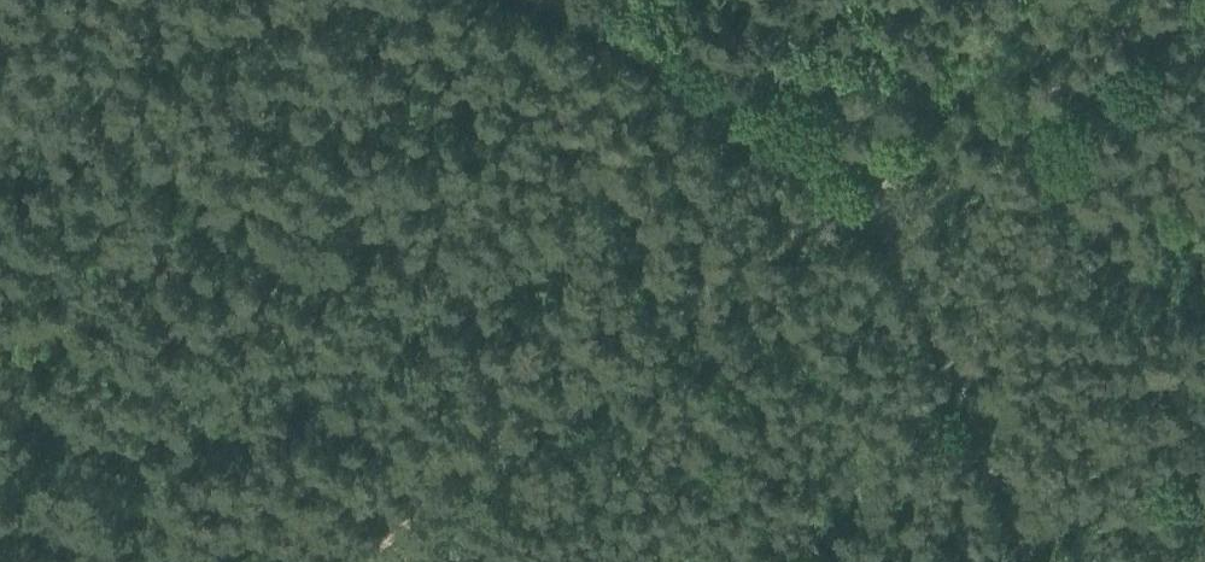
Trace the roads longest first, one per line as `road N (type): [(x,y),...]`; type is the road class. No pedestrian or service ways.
road 1 (track): [(363,561),(377,543),(872,174)]
road 2 (track): [(1047,561),(872,174)]
road 3 (track): [(872,174),(529,0)]
road 4 (track): [(1151,0),(872,174)]

